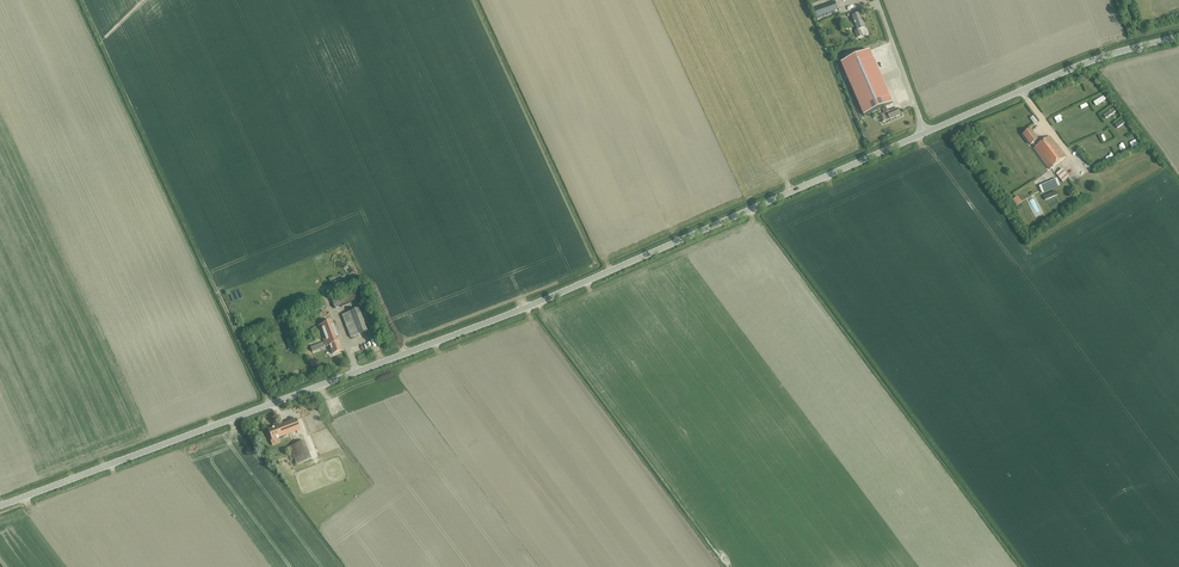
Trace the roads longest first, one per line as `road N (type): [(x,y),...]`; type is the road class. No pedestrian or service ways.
road 1 (tertiary): [(0,506),(516,308),(926,133)]
road 2 (tertiary): [(926,133),(1096,59),(1178,37)]
road 3 (residential): [(926,133),(877,0)]

